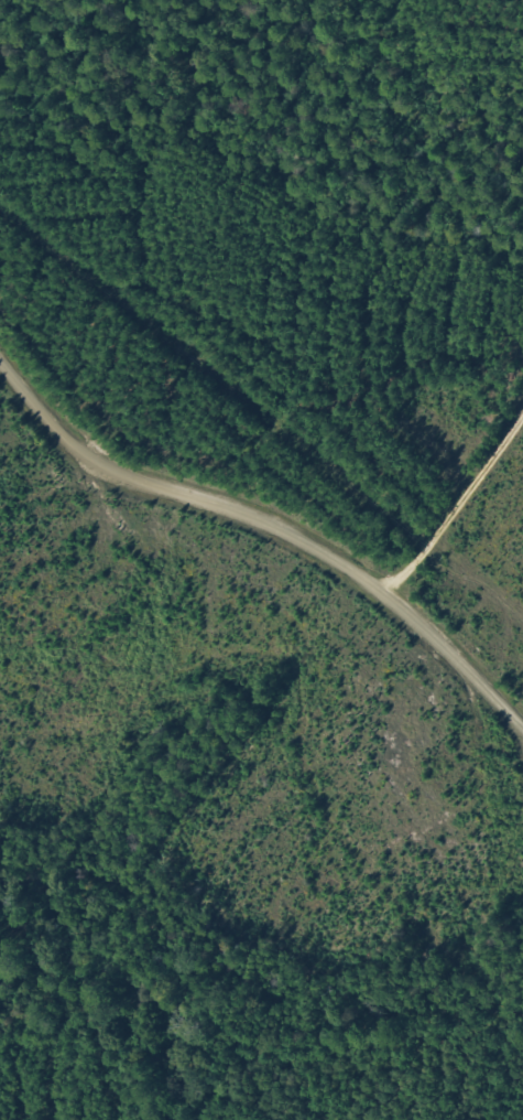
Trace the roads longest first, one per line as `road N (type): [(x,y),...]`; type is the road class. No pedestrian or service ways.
road 1 (residential): [(522,758),(349,552),(59,475),(0,402)]

